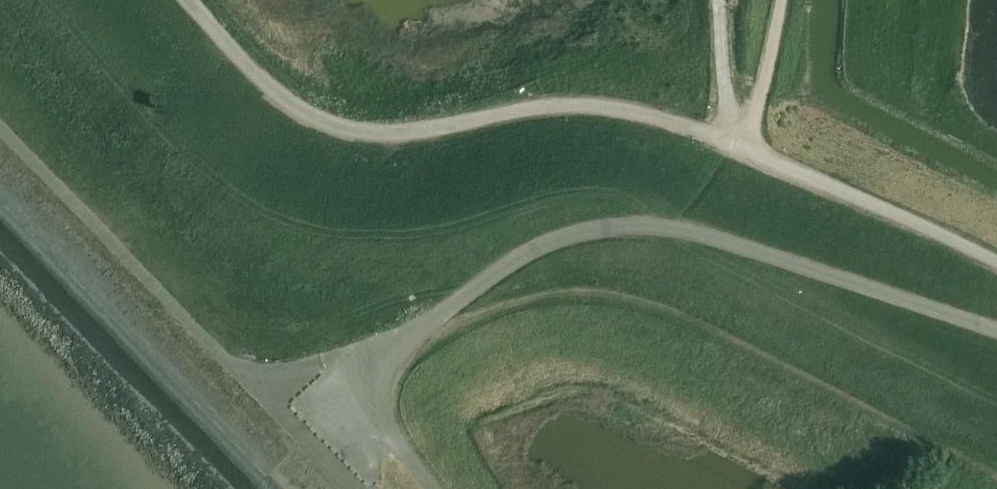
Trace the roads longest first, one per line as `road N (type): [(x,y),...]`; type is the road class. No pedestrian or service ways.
road 1 (unclassified): [(996,328),(703,232),(626,222),(557,238),(388,351),(375,369),(376,407),(432,488)]
road 2 (track): [(701,130),(573,105),(525,106),(396,132),(357,130),(288,99),(191,0)]
road 3 (unclassified): [(996,259),(701,130)]
road 4 (track): [(747,147),(779,0)]
road 5 (track): [(736,143),(718,0)]

